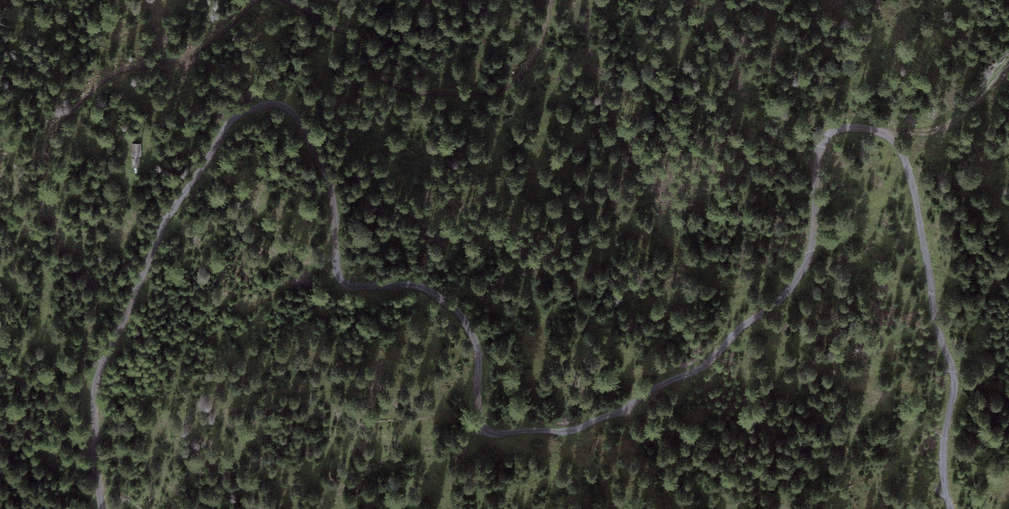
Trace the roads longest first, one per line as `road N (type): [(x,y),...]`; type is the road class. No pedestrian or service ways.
road 1 (track): [(103,508),(93,385),(101,363),(172,212),(233,118),(258,107),(295,115),(305,133),(333,189),(339,271),(347,282),(423,286),(461,317),(477,341),(476,410),(495,432),(568,430),(703,365),(799,277),(809,258),(825,140),(839,129),(885,134),(909,176),(954,383),(942,451),(952,508)]
road 2 (track): [(95,462),(79,381),(94,293),(46,195),(46,142),(101,82),(187,57),(256,0)]
road 3 (track): [(291,0),(351,34),(380,75),(420,92),(494,91),(514,81),(532,60),(552,0)]
road 4 (track): [(896,142),(950,126),(1008,61)]

